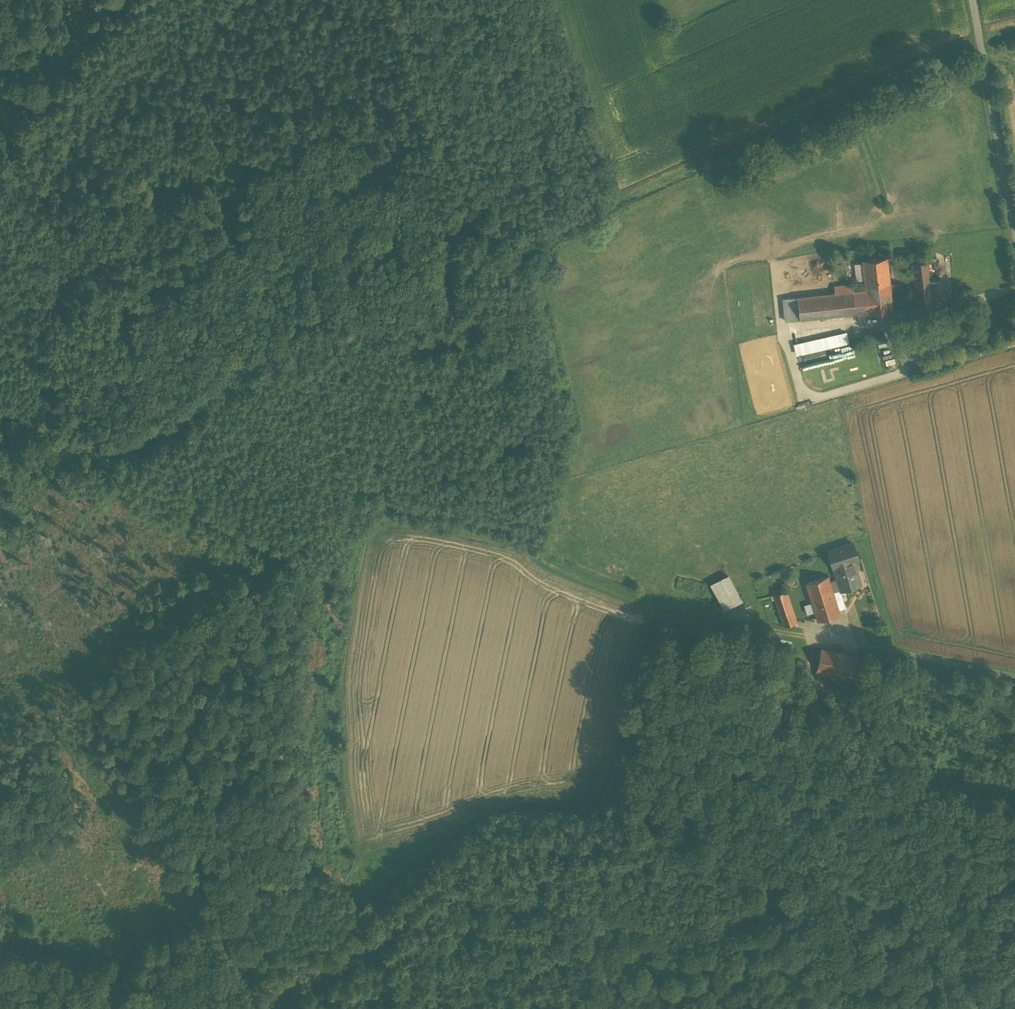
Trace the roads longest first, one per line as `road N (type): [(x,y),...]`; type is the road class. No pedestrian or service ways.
road 1 (residential): [(1014,268),(965,0)]
road 2 (track): [(120,0),(0,130)]

